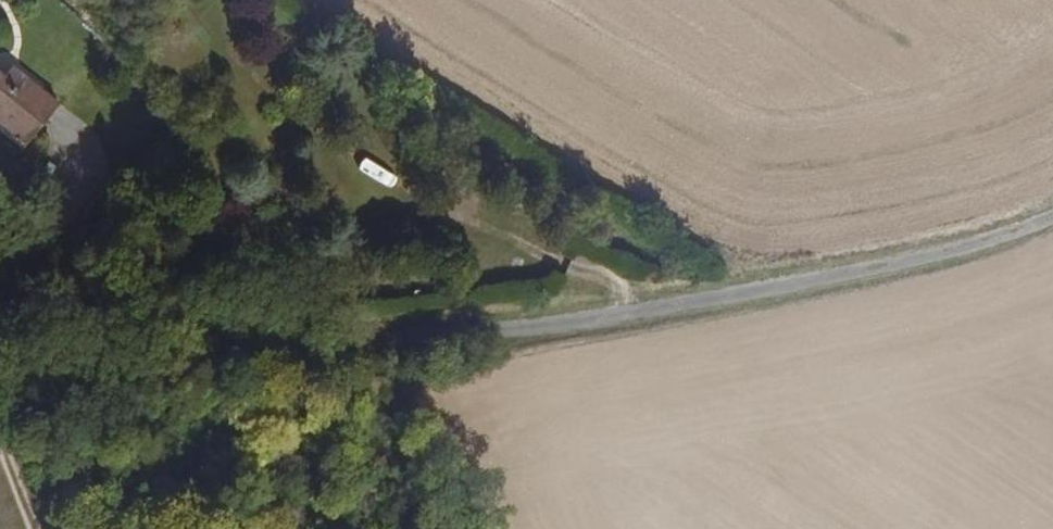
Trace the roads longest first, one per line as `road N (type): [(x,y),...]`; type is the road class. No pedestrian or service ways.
road 1 (track): [(0,349),(358,349),(570,327),(742,294)]
road 2 (track): [(660,311),(534,257),(374,170),(274,93),(191,0)]
road 3 (track): [(1052,220),(969,250),(742,294)]

